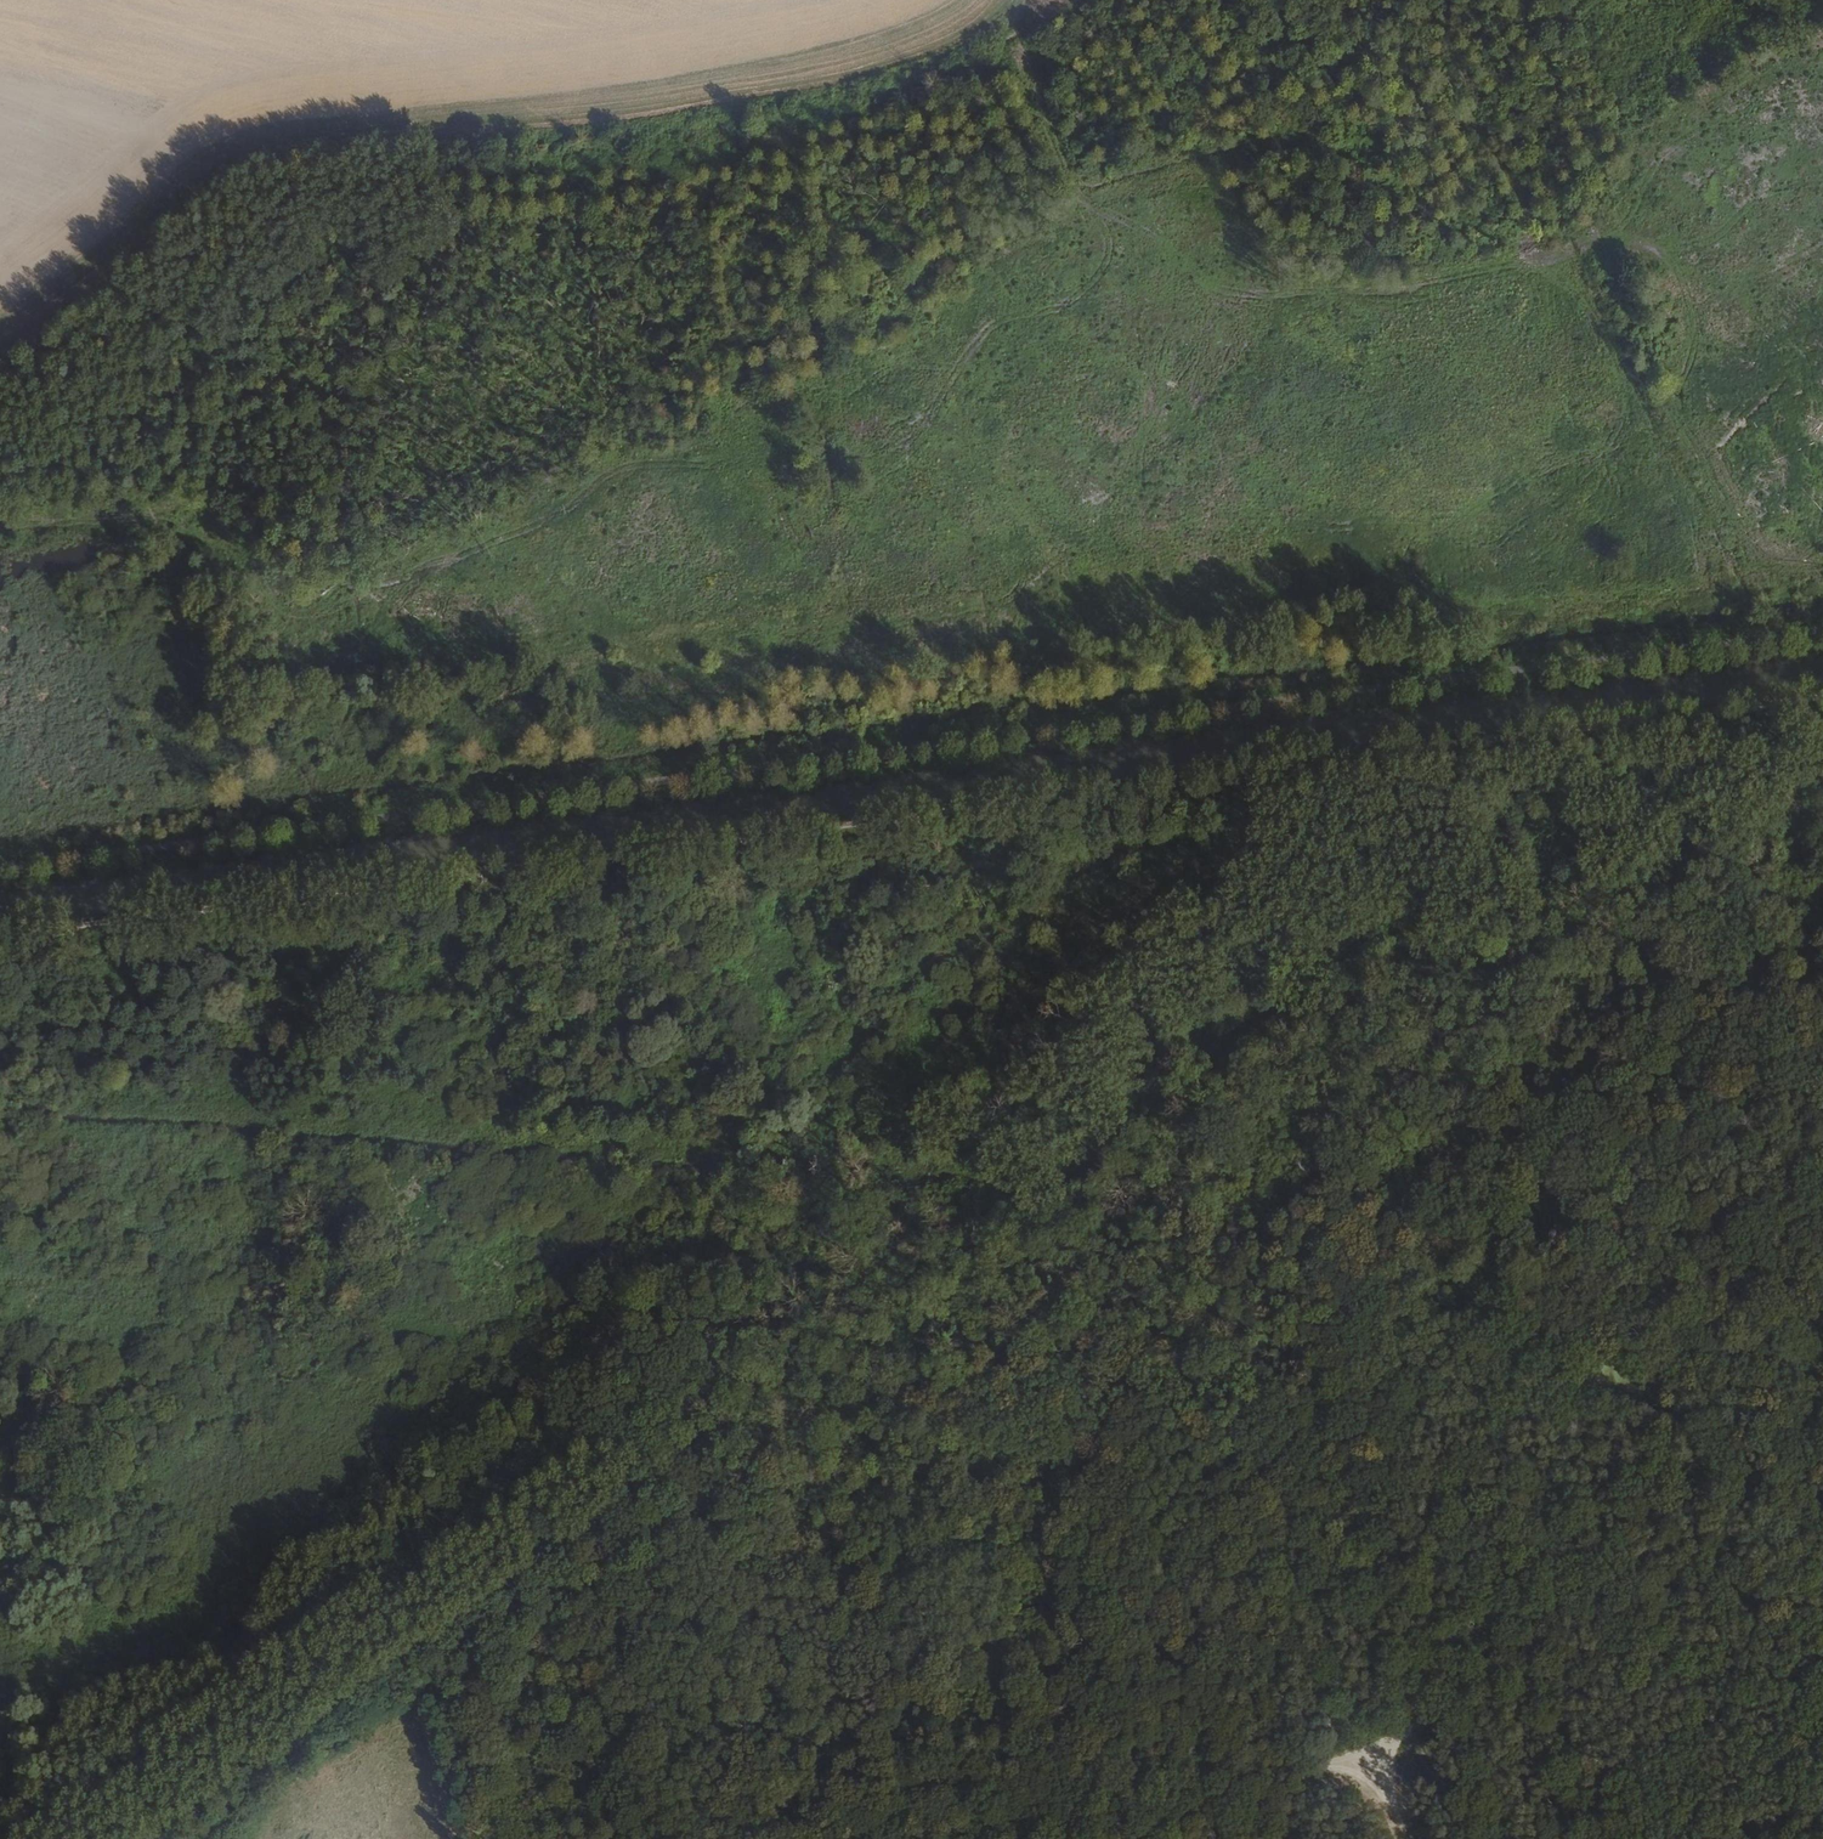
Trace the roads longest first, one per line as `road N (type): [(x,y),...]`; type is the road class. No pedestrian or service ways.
road 1 (track): [(1139,1838),(1822,1560)]
road 2 (track): [(1022,0),(966,43),(899,68),(778,87)]

